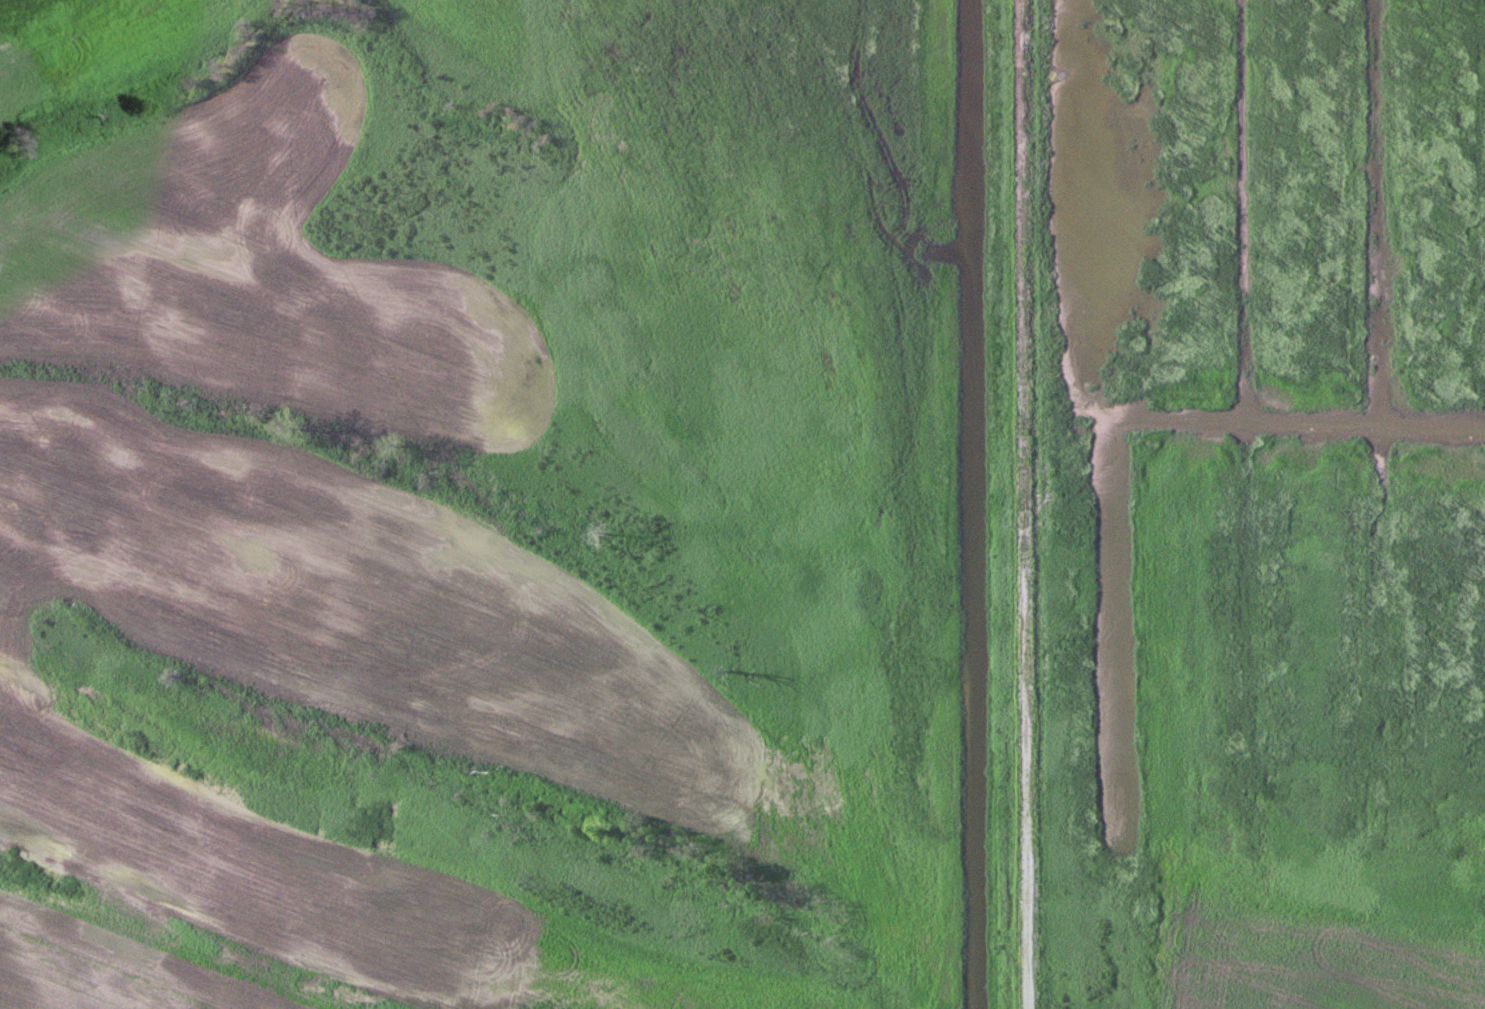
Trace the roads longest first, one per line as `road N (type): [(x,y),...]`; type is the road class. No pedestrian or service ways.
road 1 (residential): [(1022,0),(1029,1008)]

